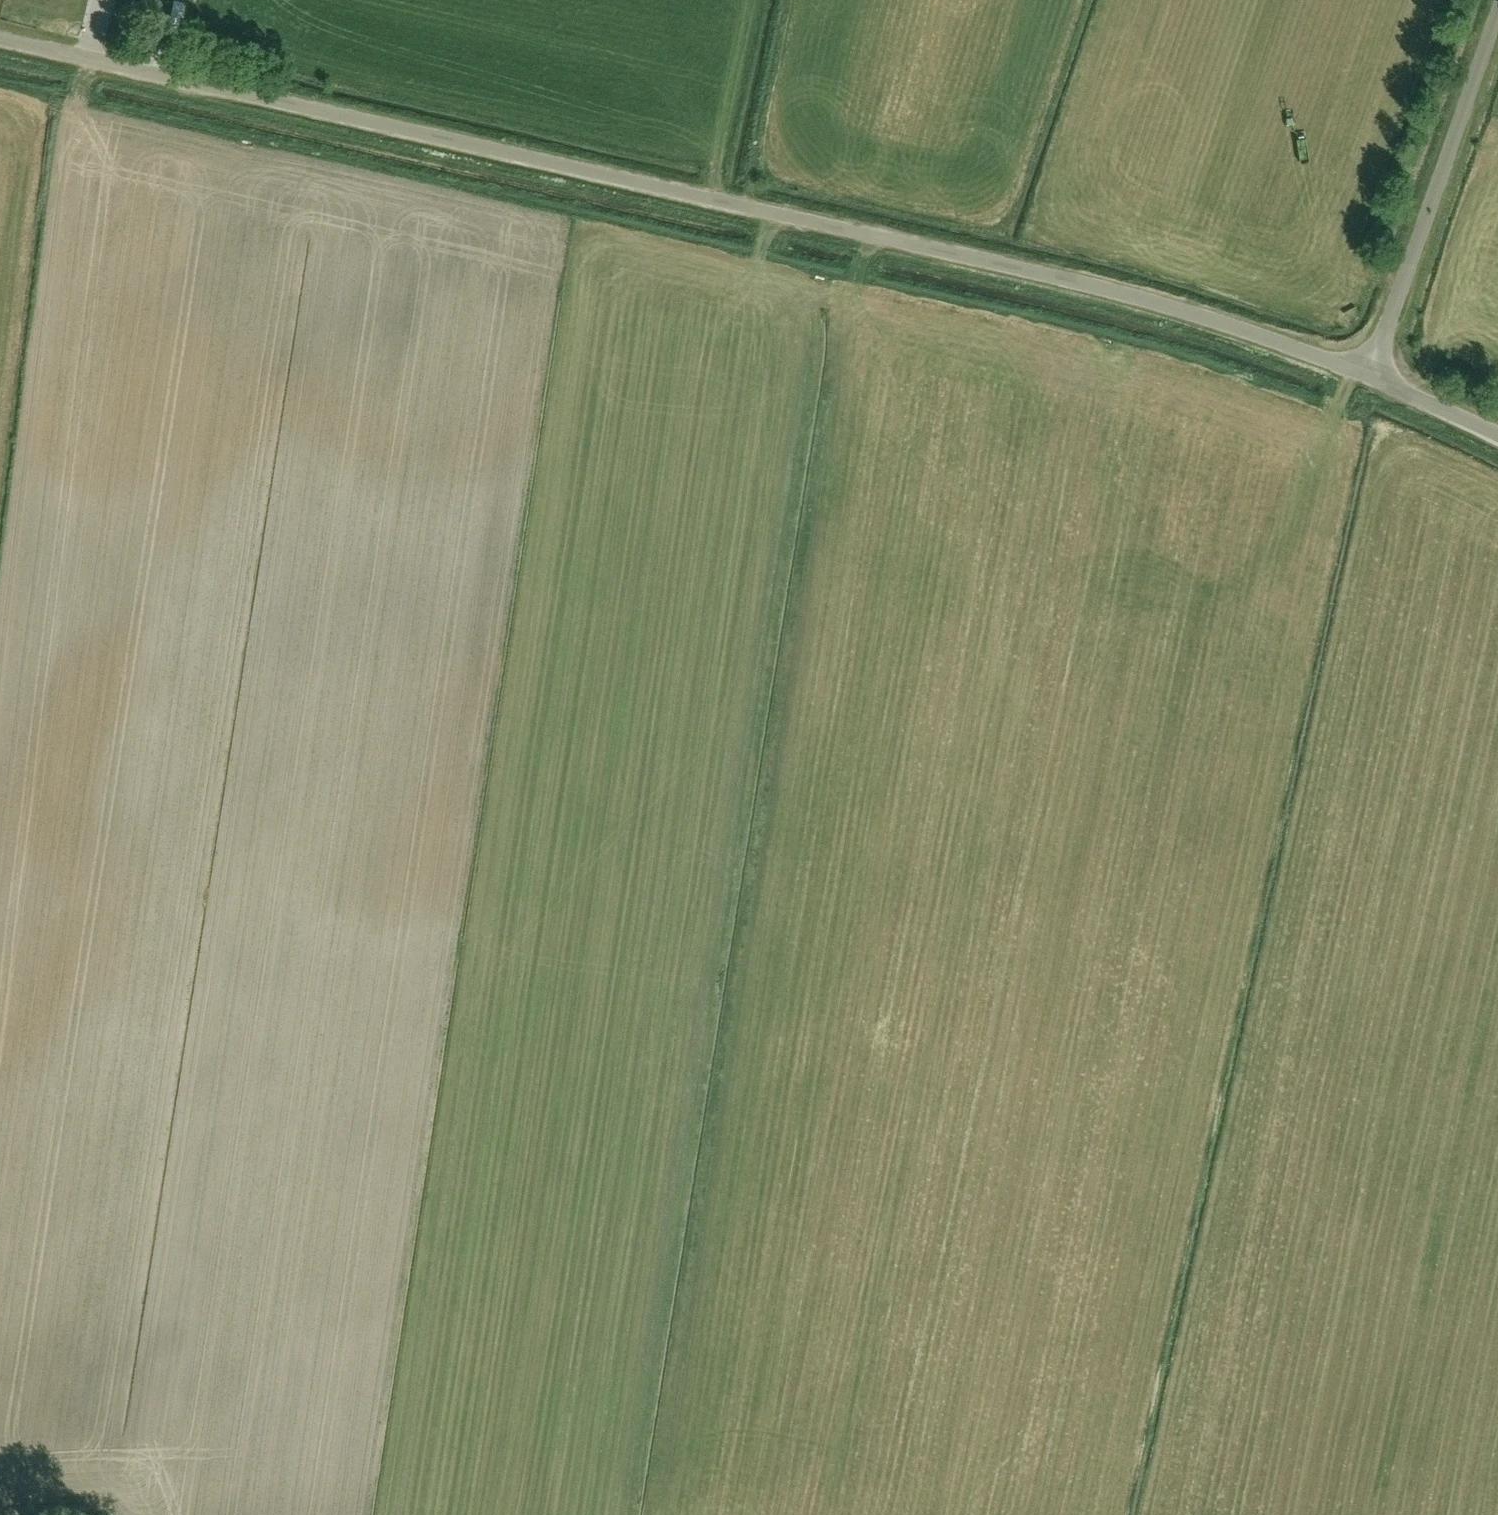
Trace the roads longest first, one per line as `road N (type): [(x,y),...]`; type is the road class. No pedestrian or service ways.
road 1 (unclassified): [(1370,377),(1061,279),(0,51)]
road 2 (unclassified): [(1370,377),(1497,13)]
road 3 (unclassified): [(1497,436),(1370,377)]

